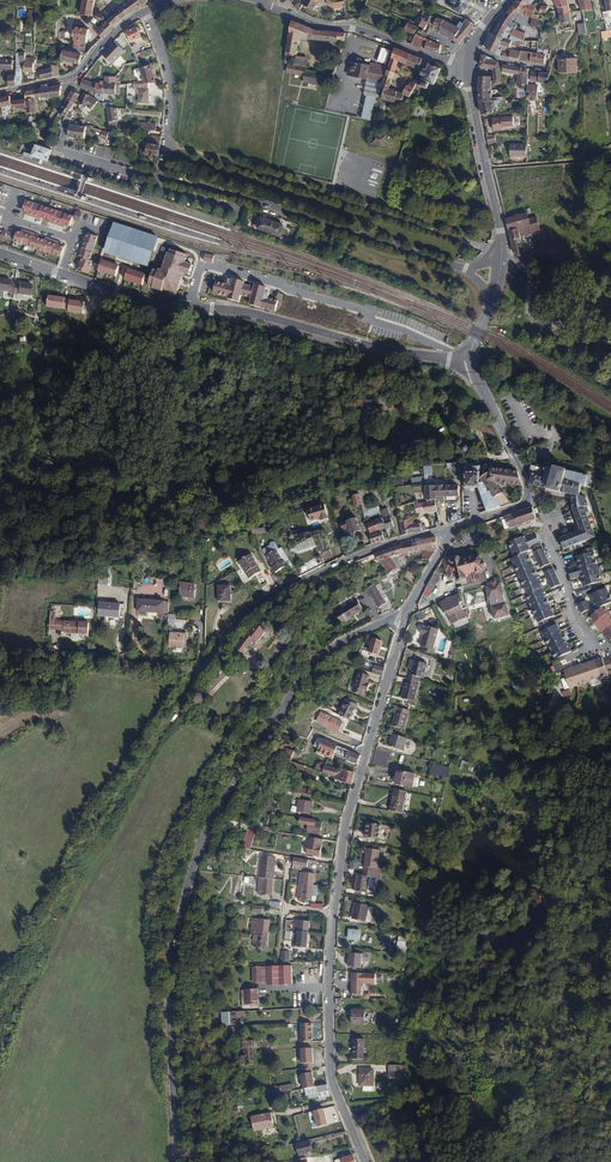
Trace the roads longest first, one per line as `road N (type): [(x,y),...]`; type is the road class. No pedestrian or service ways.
road 1 (secondary): [(408,614),(356,634),(315,664),(203,838),(170,984),(177,1161)]
road 2 (secondary): [(408,614),(348,817),(336,905),(330,1065),(365,1161)]
road 3 (residential): [(467,270),(164,177)]
road 4 (residential): [(451,532),(364,553),(256,607),(200,671)]
road 5 (secondary): [(187,308),(239,310),(377,347),(472,362)]
road 6 (secondary): [(472,362),(529,496),(451,532)]
road 7 (residential): [(373,321),(368,312),(208,266),(187,308)]
road 8 (residential): [(469,63),(417,53),(369,32),(315,25),(261,2)]
road 9 (secondary): [(469,63),(501,264)]
road 10 (residential): [(147,10),(169,77),(164,177)]
road 11 (residential): [(50,651),(200,671)]
road 12 (secondary): [(60,273),(187,308)]
road 13 (track): [(486,168),(586,160),(610,147)]

